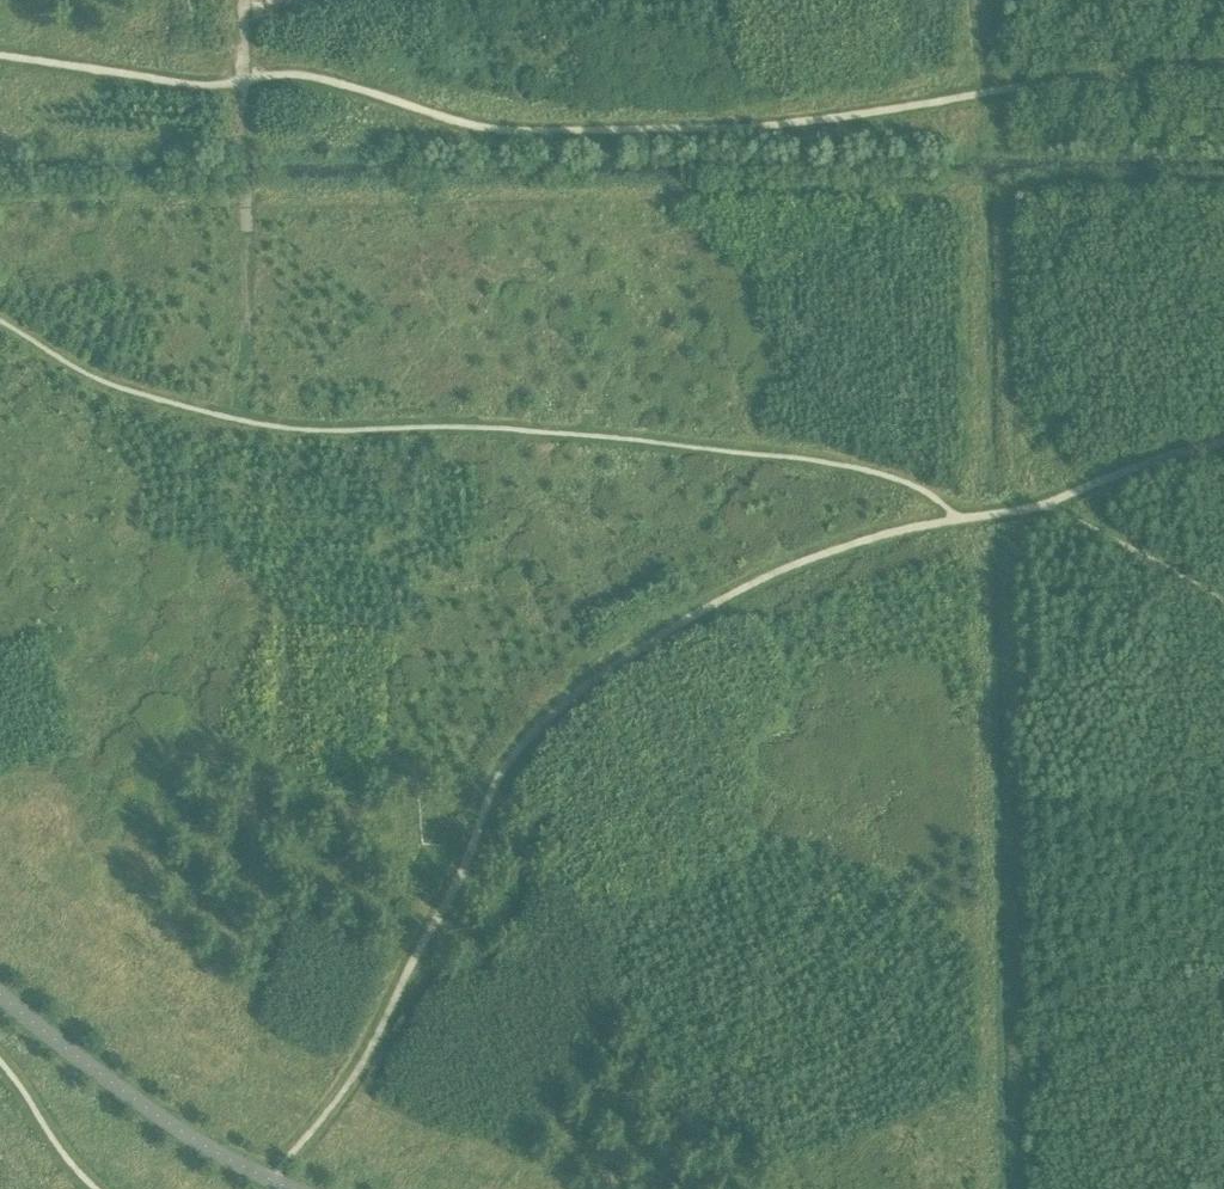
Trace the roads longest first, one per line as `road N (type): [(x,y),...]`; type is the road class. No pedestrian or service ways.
road 1 (track): [(250,341),(241,0)]

